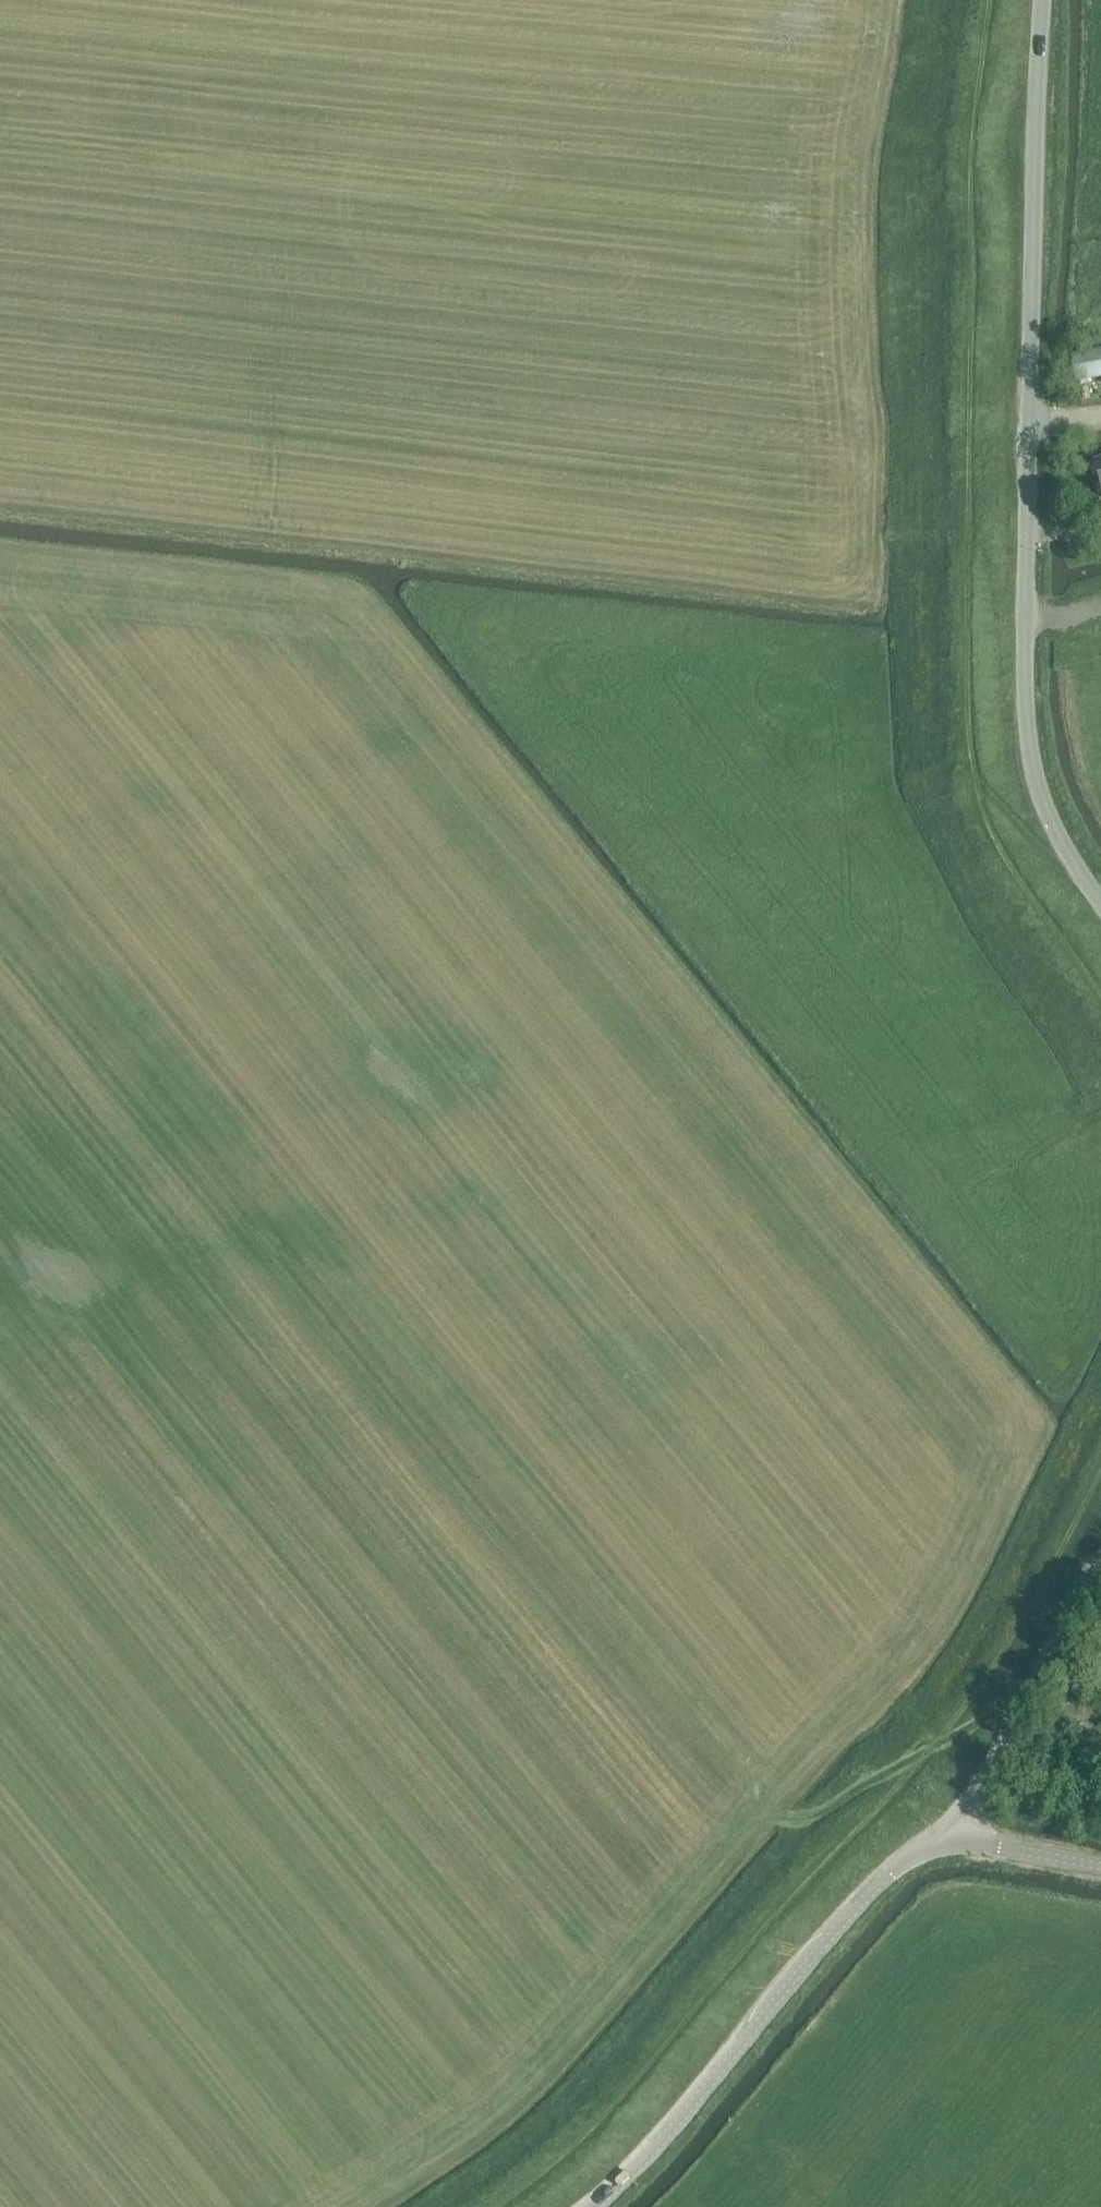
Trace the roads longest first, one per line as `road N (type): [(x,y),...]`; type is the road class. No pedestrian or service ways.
road 1 (unclassified): [(1100,901),(1070,858),(1027,728),(1046,0)]
road 2 (unclassified): [(590,2206),(652,2150),(880,1875),(945,1843)]
road 3 (unclassified): [(945,1843),(1100,1567)]
road 4 (track): [(774,1822),(803,1820),(941,1741),(899,1696)]
road 5 (track): [(976,531),(993,565),(1017,714),(1027,728)]
road 6 (unclassified): [(1100,1866),(945,1843)]
road 7 (track): [(975,784),(1078,870)]

